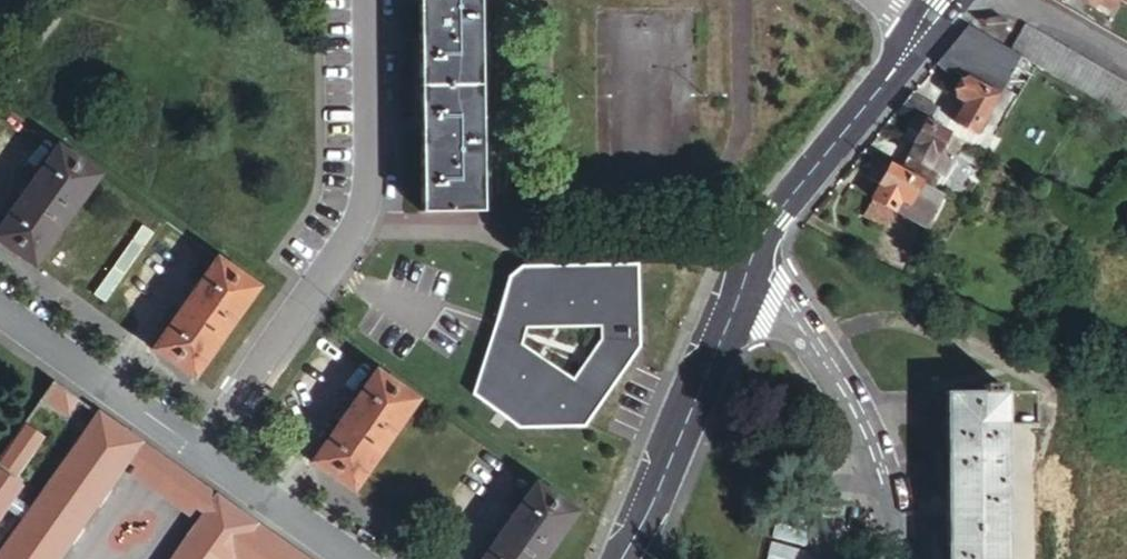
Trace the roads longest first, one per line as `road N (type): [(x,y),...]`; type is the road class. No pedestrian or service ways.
road 1 (residential): [(196,447),(361,221),(374,152),(368,0)]
road 2 (unclassified): [(750,265),(618,558)]
road 3 (unclassified): [(917,36),(750,265)]
road 4 (residential): [(196,447),(0,316)]
road 5 (residential): [(750,265),(827,387),(854,454)]
road 6 (residential): [(361,558),(196,447)]
road 7 (residential): [(1021,0),(1126,57)]

